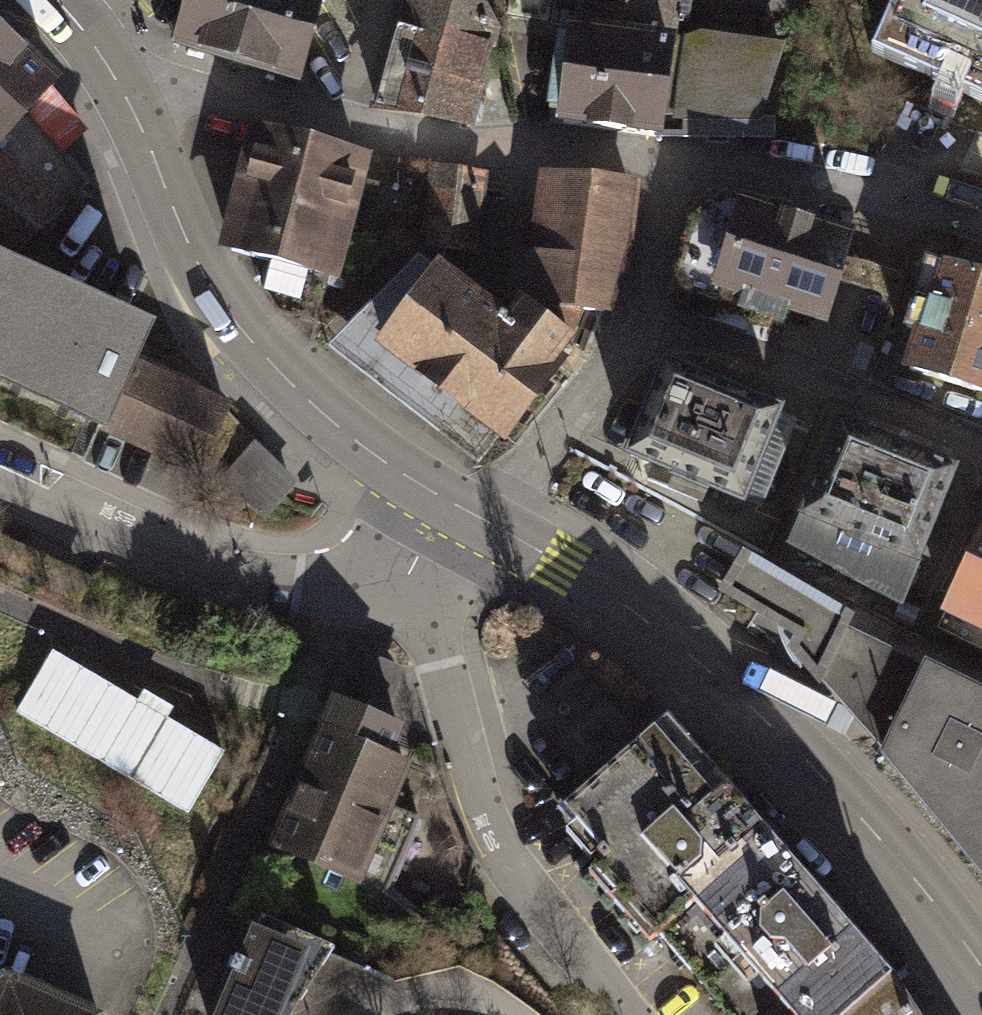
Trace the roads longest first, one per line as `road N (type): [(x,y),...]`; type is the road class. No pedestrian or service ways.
road 1 (secondary): [(981,977),(892,847),(751,701),(626,601),(478,518)]
road 2 (secondary): [(478,518),(357,441),(239,322),(188,244),(111,71)]
road 3 (residential): [(411,574),(466,774),(514,872),(635,1014)]
road 4 (residential): [(0,481),(218,576),(336,601),(411,574)]
road 5 (residential): [(646,309),(981,450)]
road 6 (residential): [(673,162),(525,149),(349,120)]
road 7 (residential): [(981,221),(673,162)]
road 8 (residential): [(478,518),(513,491),(619,363),(646,309)]
road 9 (residential): [(349,120),(111,71)]
road 10 (residential): [(646,309),(673,162)]
road 11 (residential): [(384,0),(349,120)]

